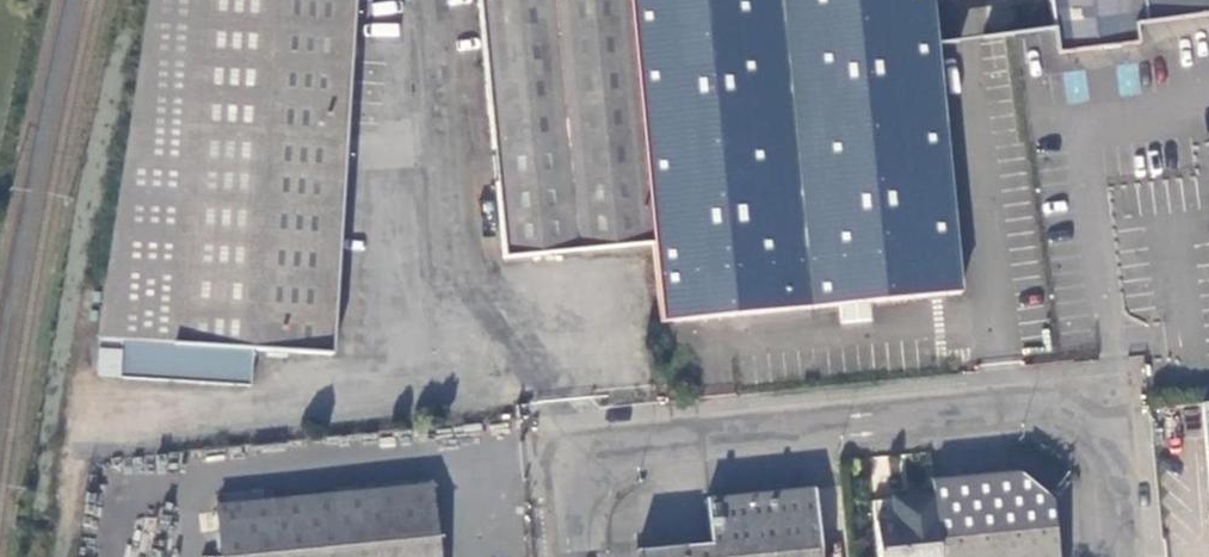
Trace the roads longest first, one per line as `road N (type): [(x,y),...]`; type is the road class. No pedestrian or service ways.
road 1 (unclassified): [(1120,556),(1104,415),(563,462),(572,556)]

